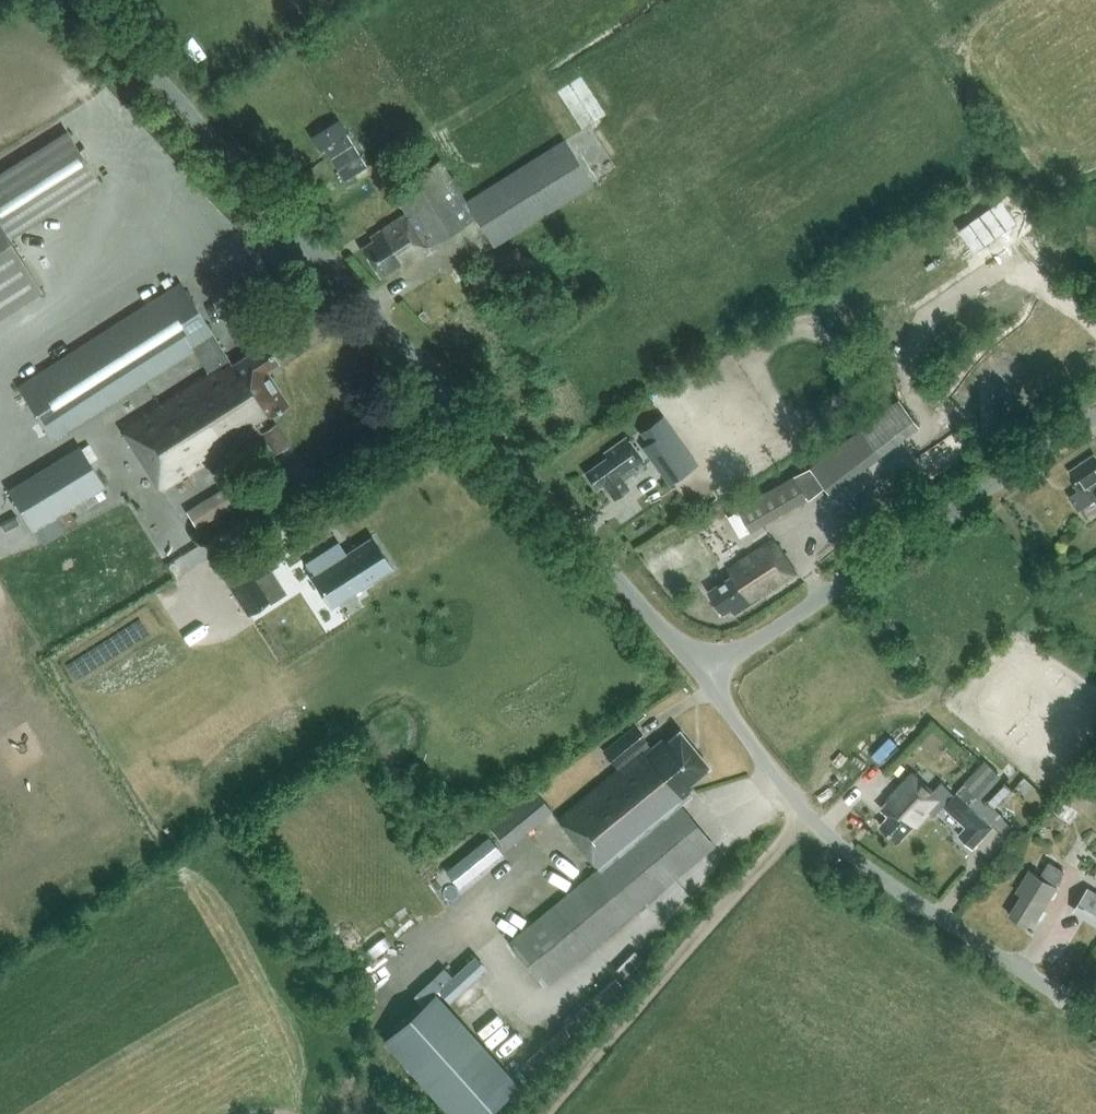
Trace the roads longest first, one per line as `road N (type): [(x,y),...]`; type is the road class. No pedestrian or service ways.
road 1 (unclassified): [(89,0),(708,674)]
road 2 (unclassified): [(708,674),(816,824),(902,890),(1095,1013)]
road 3 (unclassified): [(708,674),(1095,414)]

